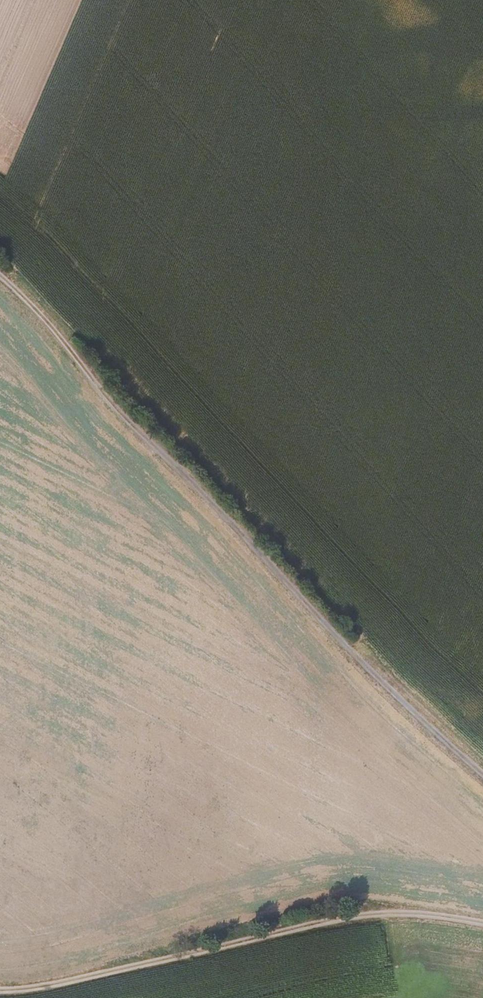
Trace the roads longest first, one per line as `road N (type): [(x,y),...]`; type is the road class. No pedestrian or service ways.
road 1 (track): [(482,776),(0,272)]
road 2 (track): [(0,989),(40,988),(389,912),(482,921)]

